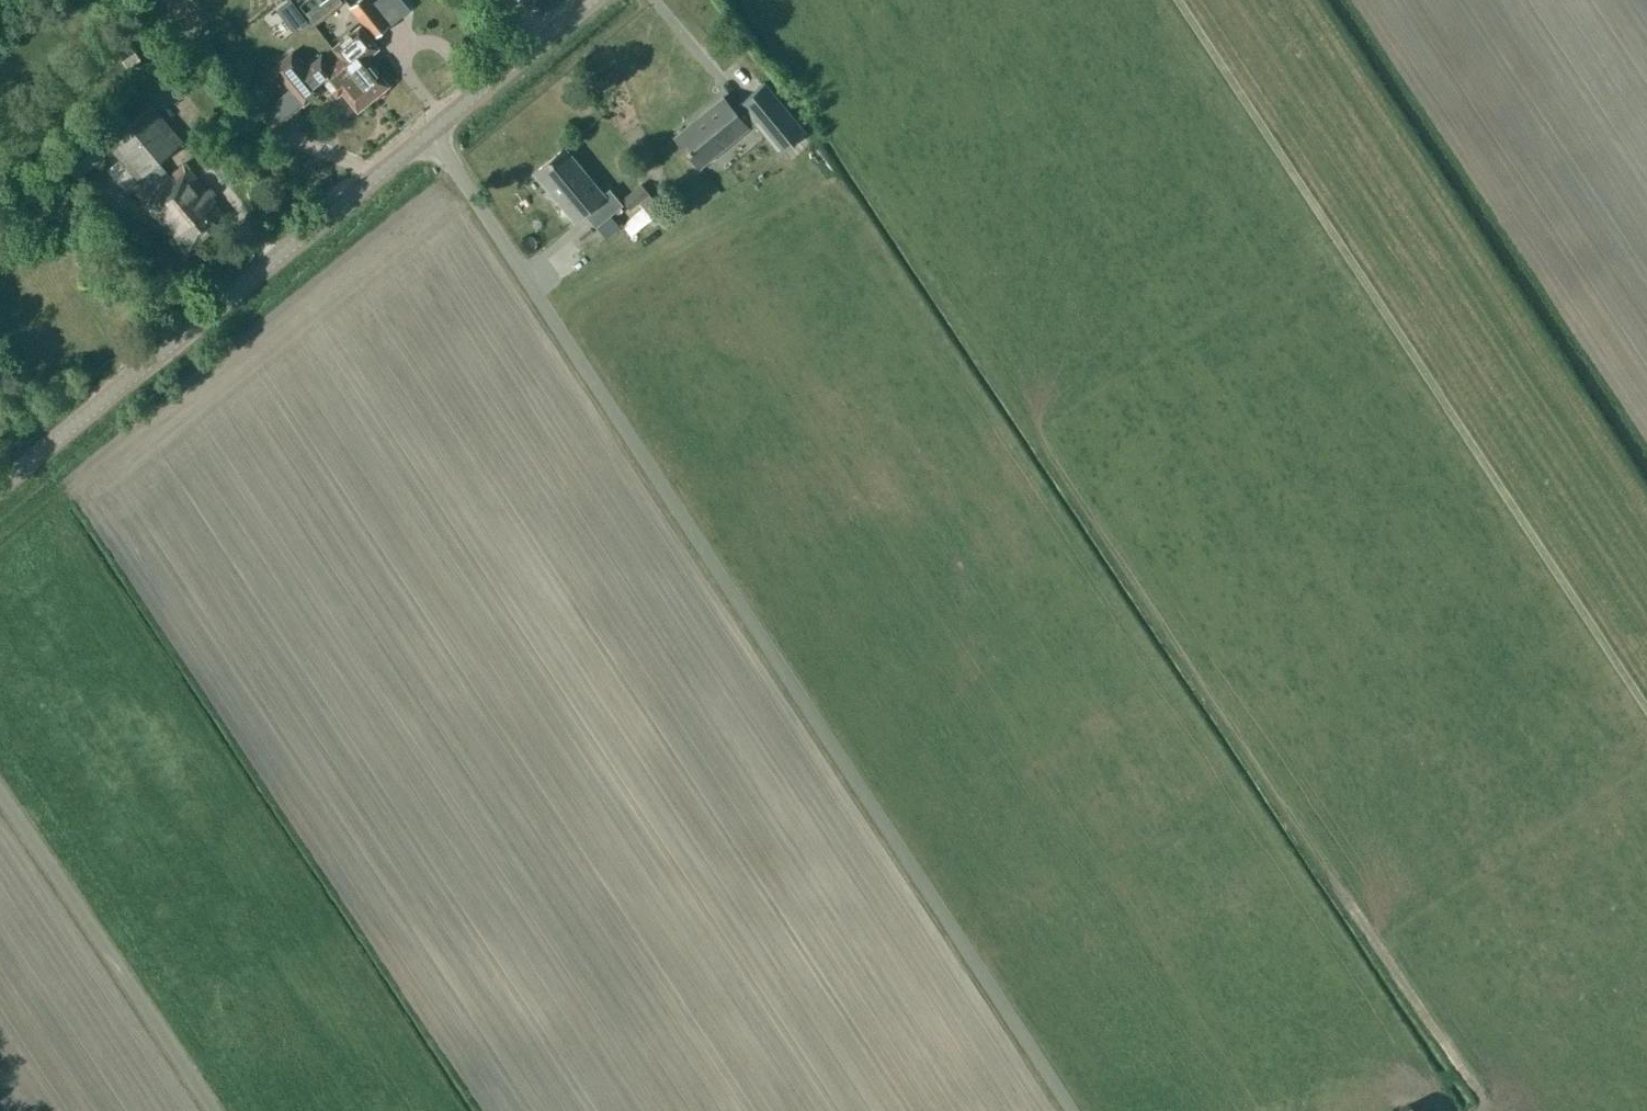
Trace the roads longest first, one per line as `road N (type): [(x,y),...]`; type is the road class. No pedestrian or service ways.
road 1 (tertiary): [(0,491),(589,0)]
road 2 (track): [(213,1110),(0,789)]

